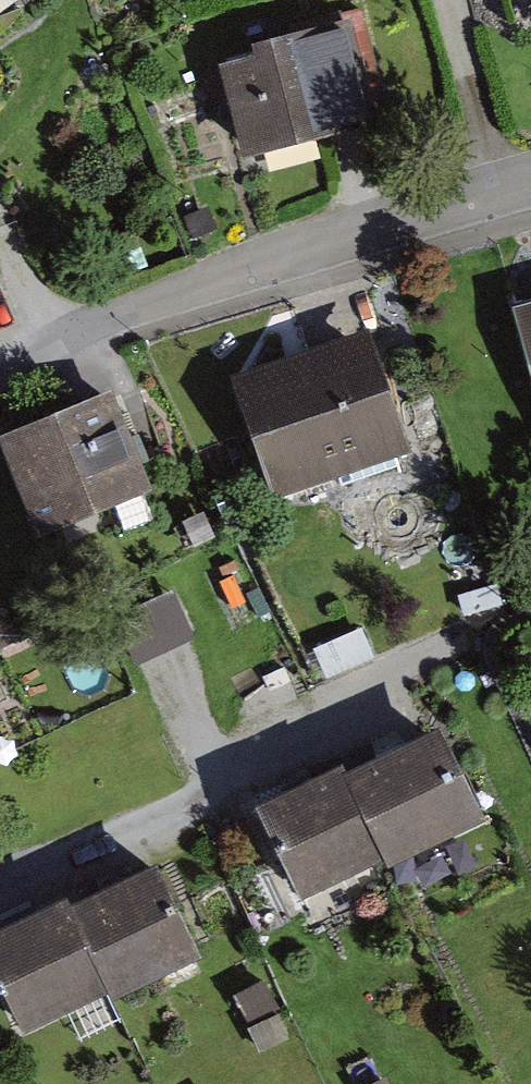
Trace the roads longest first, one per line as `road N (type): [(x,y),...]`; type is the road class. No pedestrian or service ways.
road 1 (residential): [(530,180),(166,299),(0,375)]

